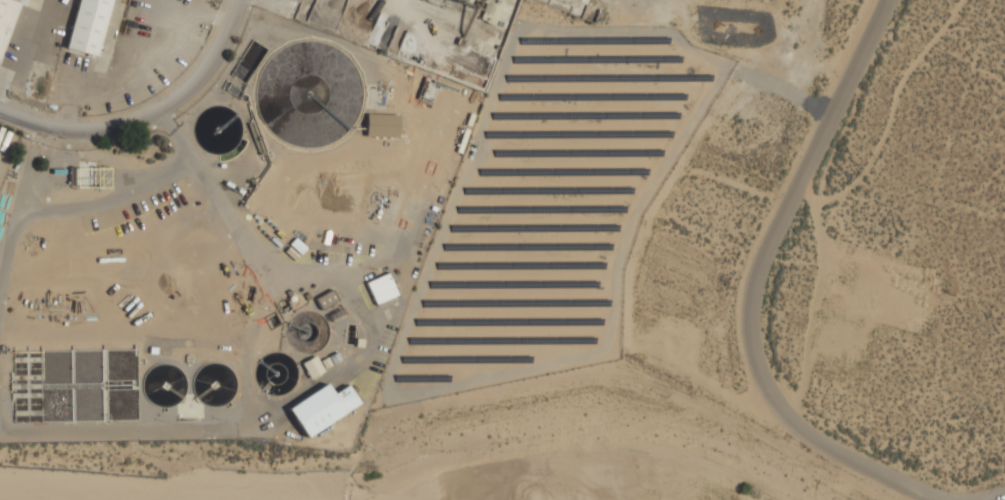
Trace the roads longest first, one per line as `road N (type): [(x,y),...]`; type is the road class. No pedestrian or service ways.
road 1 (residential): [(935,499),(788,419),(756,355),(751,310),(768,249),(889,0)]
road 2 (residential): [(0,107),(45,125),(98,128),(154,113),(188,83),(231,0)]

